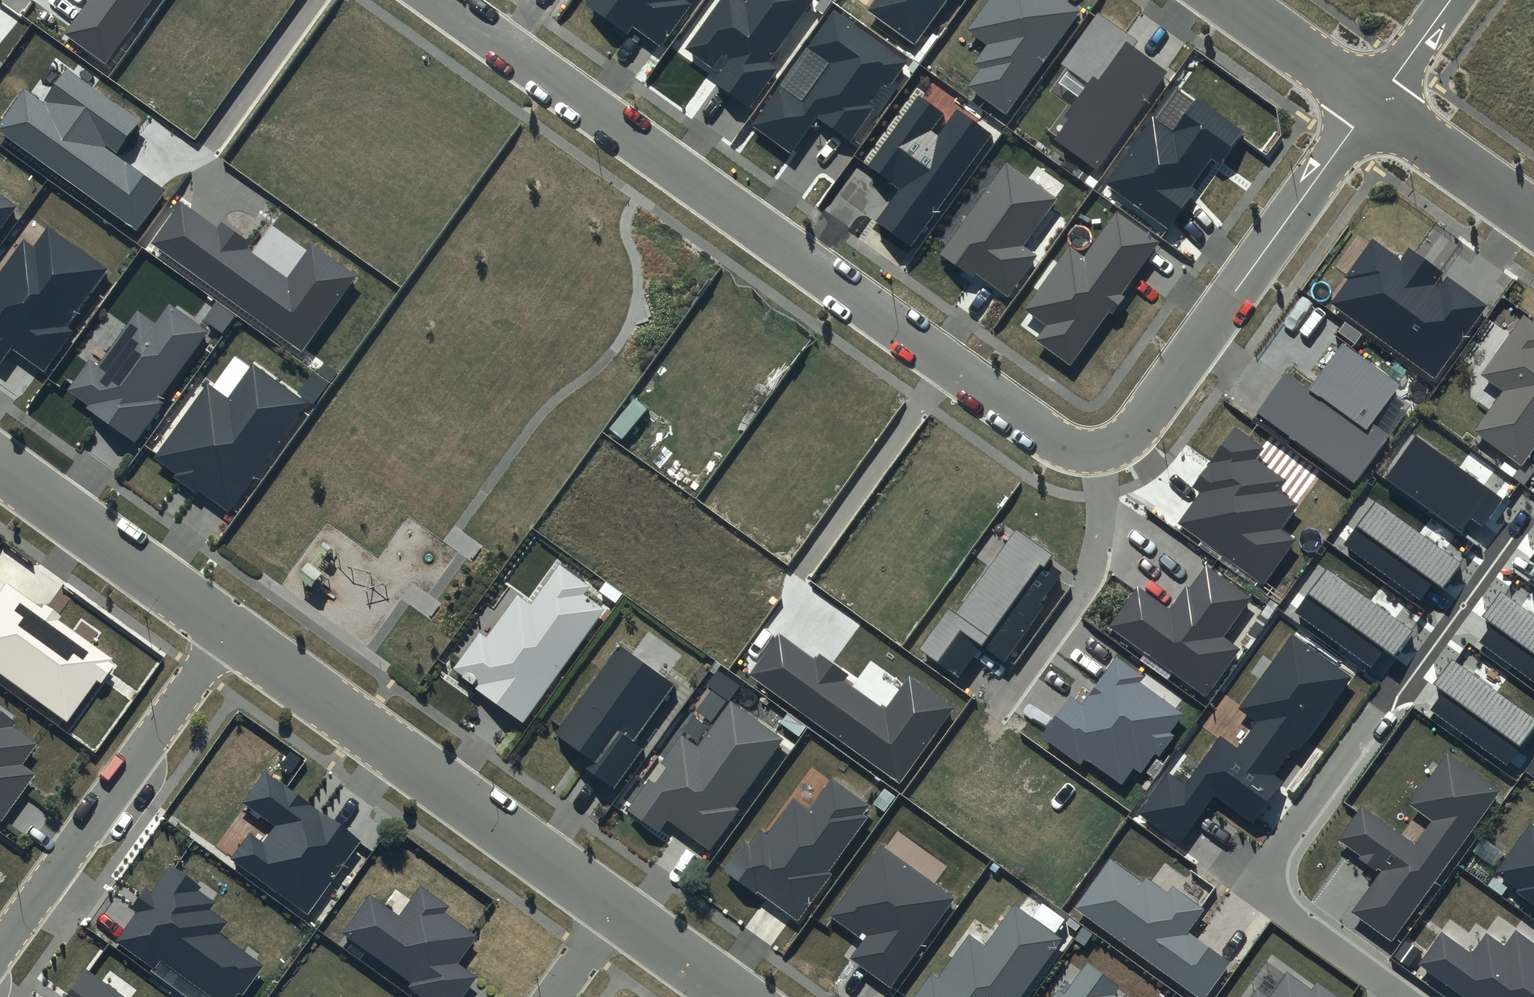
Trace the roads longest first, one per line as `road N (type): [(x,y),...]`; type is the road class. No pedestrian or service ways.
road 1 (residential): [(438,0),(1075,450),(1113,446),(1146,419),(1372,101)]
road 2 (residential): [(613,905),(225,628)]
road 3 (residential): [(1403,996),(1254,889),(1388,704)]
road 4 (residential): [(0,942),(225,628)]
road 5 (residential): [(225,628),(0,463)]
road 6 (residential): [(1533,216),(1372,101)]
road 7 (residential): [(1372,101),(1233,0)]
road 8 (residential): [(740,996),(613,905)]
road 9 (residential): [(1444,0),(1372,101)]

